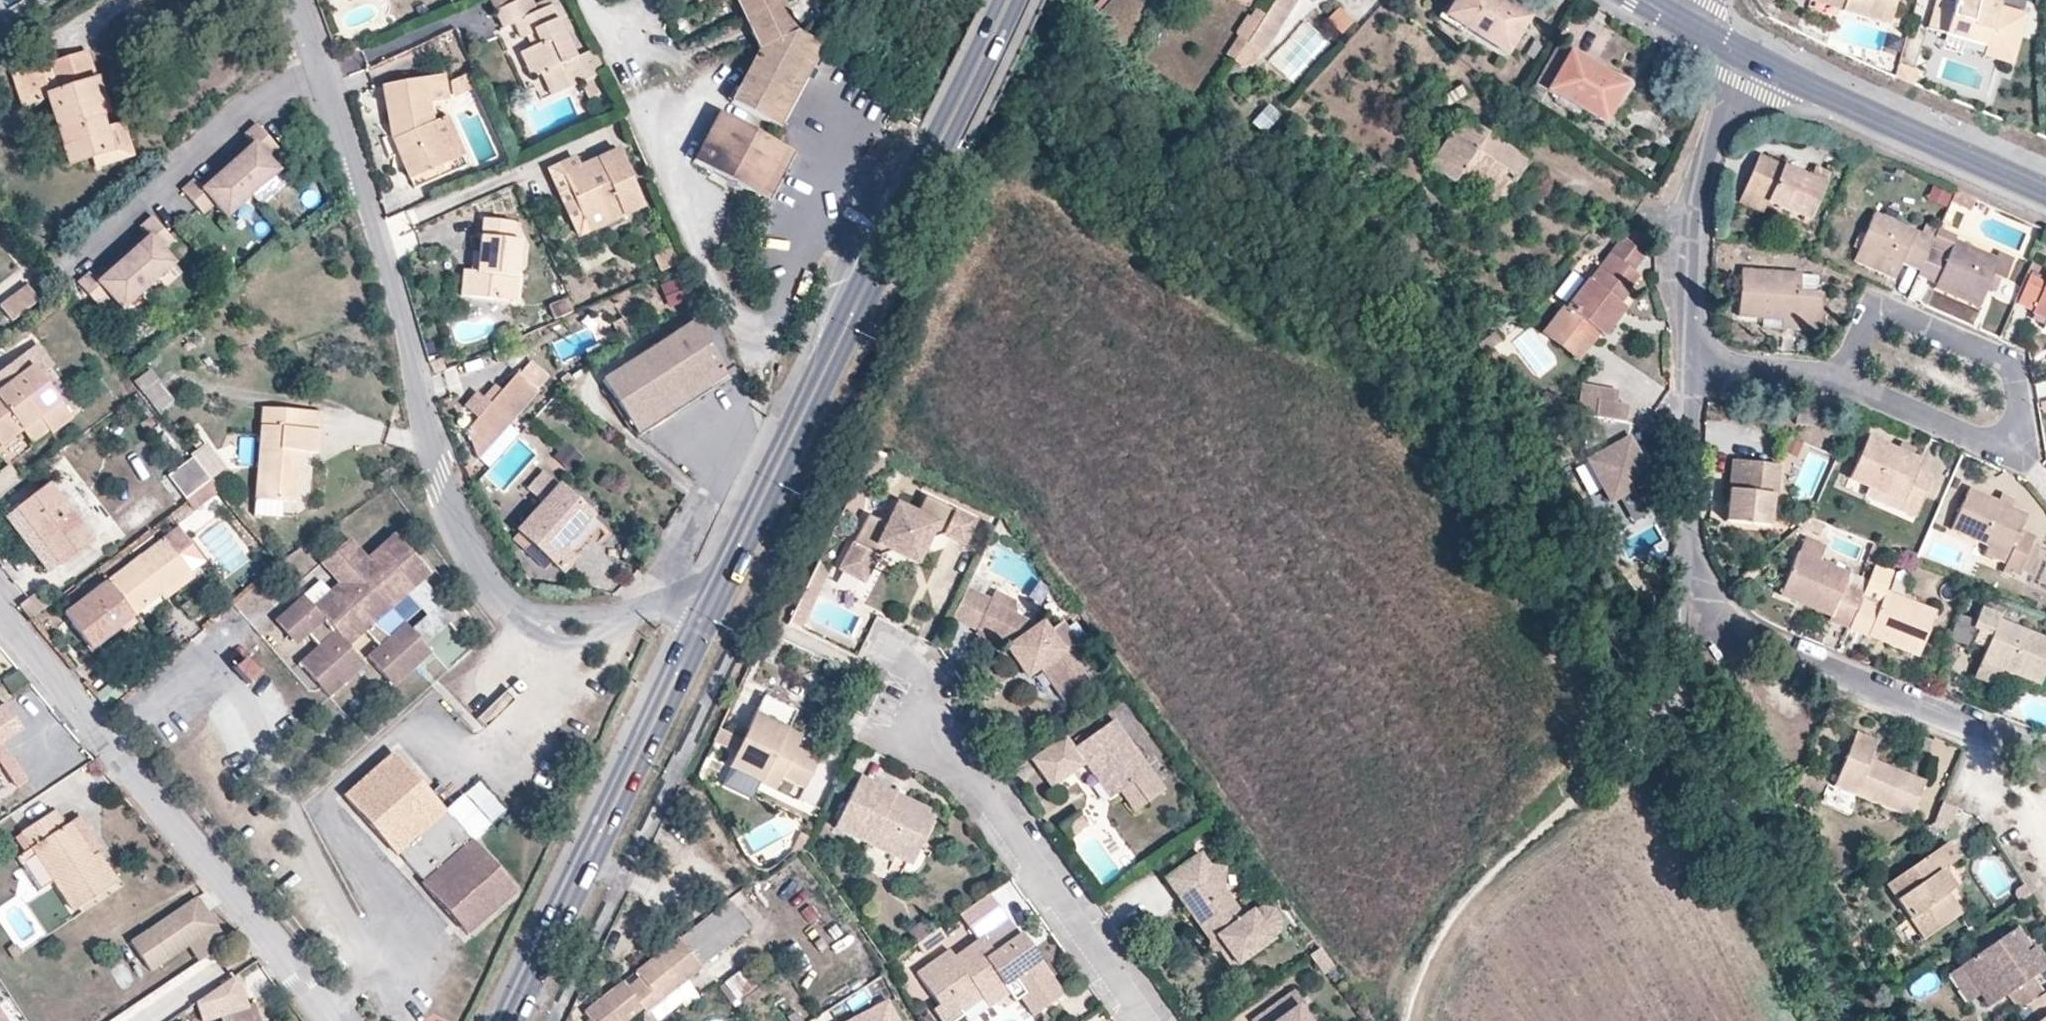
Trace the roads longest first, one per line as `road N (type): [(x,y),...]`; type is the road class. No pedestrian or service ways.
road 1 (secondary): [(1009,0),(712,603)]
road 2 (residential): [(491,595),(426,444),(385,264),(294,0)]
road 3 (residential): [(1686,363),(1686,552),(1708,604),(1765,644),(2045,759)]
road 4 (residential): [(0,616),(330,1020)]
road 5 (secondary): [(712,603),(507,1020)]
road 6 (residential): [(1840,385),(1967,442),(1994,439),(2009,423),(2015,404),(2006,365),(1910,317),(1884,315),(1865,328)]
road 7 (residential): [(916,697),(1148,1020)]
road 8 (residential): [(1760,60),(1717,135),(1698,190),(1686,363)]
road 9 (tertiary): [(2045,190),(1760,60)]
road 10 (residential): [(491,595),(544,639),(572,645),(612,632),(645,607)]
road 11 (residential): [(645,607),(552,615),(491,595)]
road 12 (residential): [(1686,363),(1840,385)]

